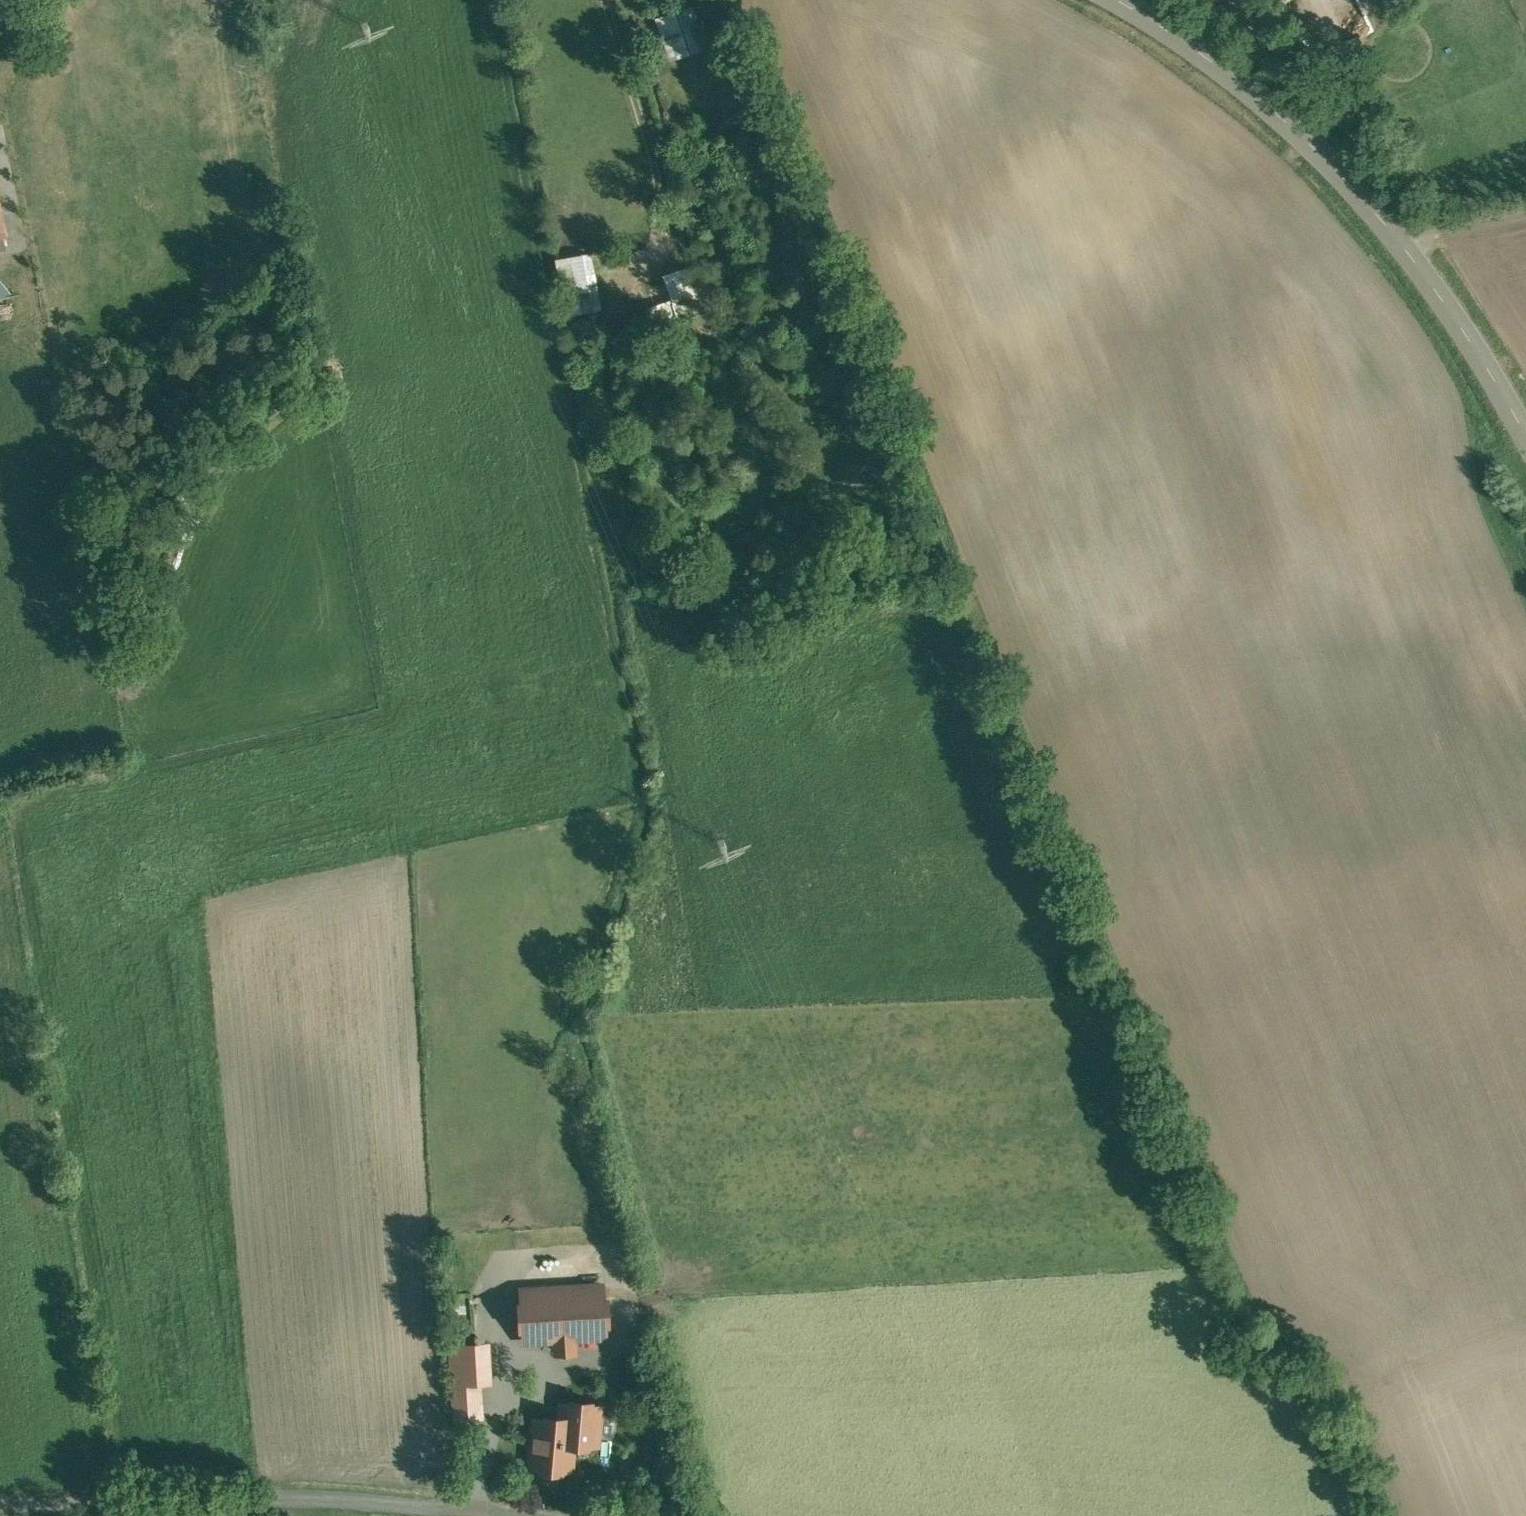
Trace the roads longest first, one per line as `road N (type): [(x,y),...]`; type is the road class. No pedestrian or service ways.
road 1 (tertiary): [(1525,435),(1416,262),(1319,150),(1211,60),(1122,0)]

